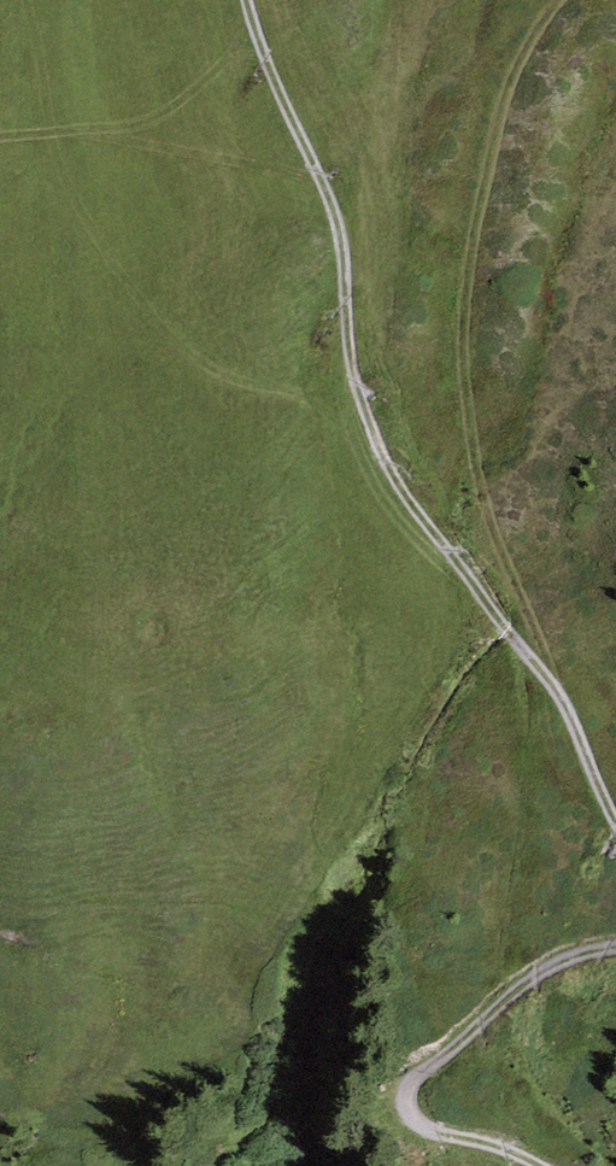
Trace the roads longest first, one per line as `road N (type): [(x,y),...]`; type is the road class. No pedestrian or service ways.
road 1 (track): [(615,812),(559,688),(404,488),(382,447),(353,358),(338,210),(245,0)]
road 2 (track): [(556,0),(506,88),(472,260),(465,348),(478,478),(559,688)]
road 3 (track): [(541,1165),(487,1141),(415,1123),(402,1097),(421,1069),(566,952),(615,944)]
road 4 (track): [(327,186),(114,138),(0,136)]

